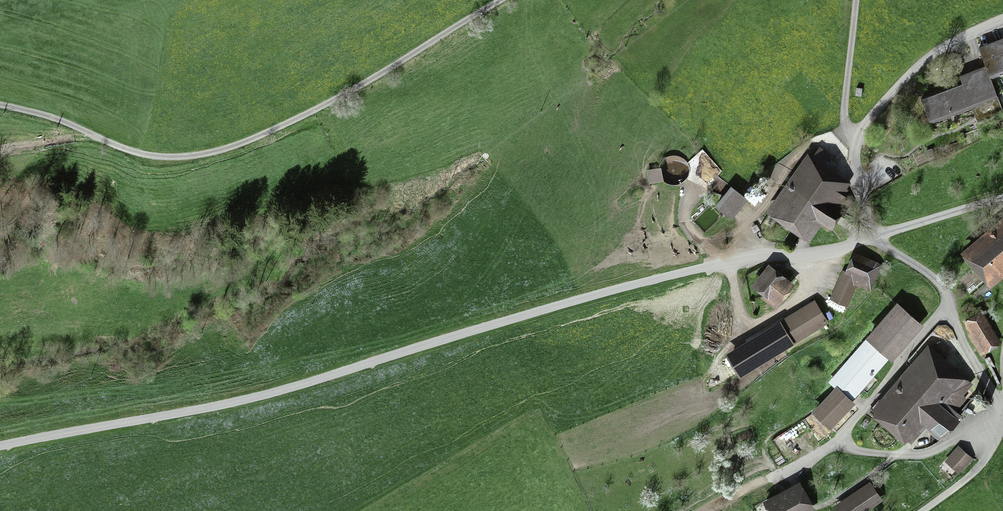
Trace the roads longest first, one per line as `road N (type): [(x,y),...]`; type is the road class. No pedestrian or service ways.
road 1 (unclassified): [(0,446),(277,392),(654,279),(869,237),(855,142)]
road 2 (unclassified): [(501,0),(286,125),(204,154),(153,157),(0,105)]
road 3 (track): [(869,237),(940,281),(1002,409),(979,469),(923,510)]
road 4 (unclassified): [(855,142),(893,91),(958,40),(1002,20)]
road 5 (unclassified): [(855,142),(844,115),(856,0)]
road 6 (track): [(869,237),(1002,199)]

